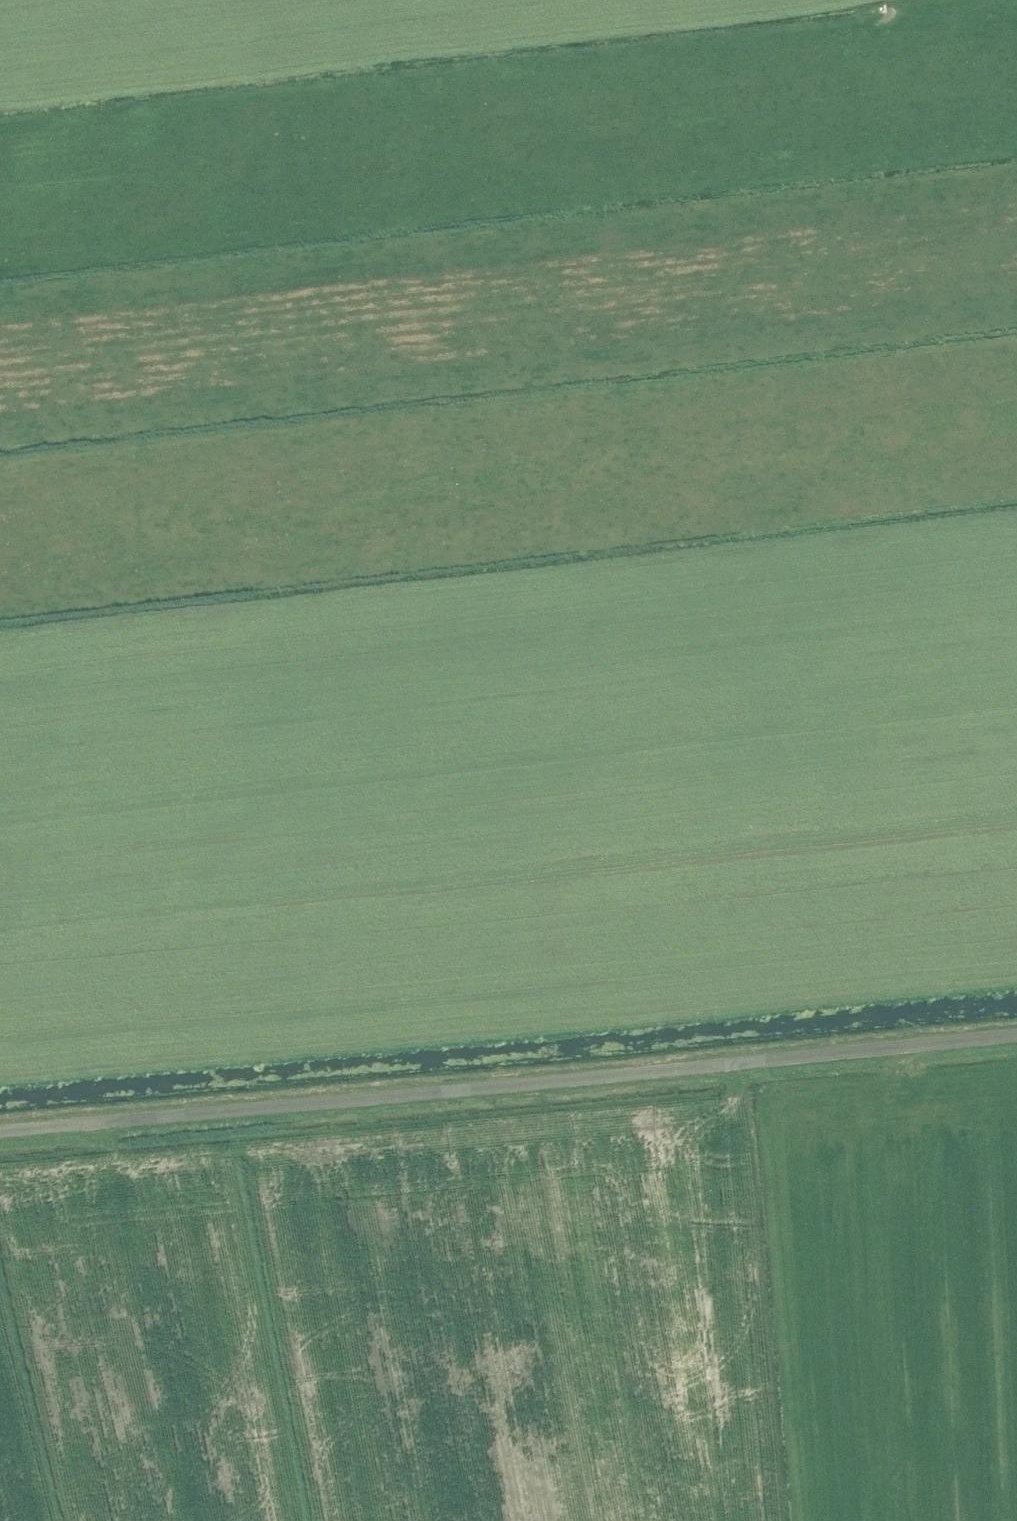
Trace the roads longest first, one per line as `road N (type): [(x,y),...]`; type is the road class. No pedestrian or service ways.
road 1 (unclassified): [(0,1125),(1016,1039)]

